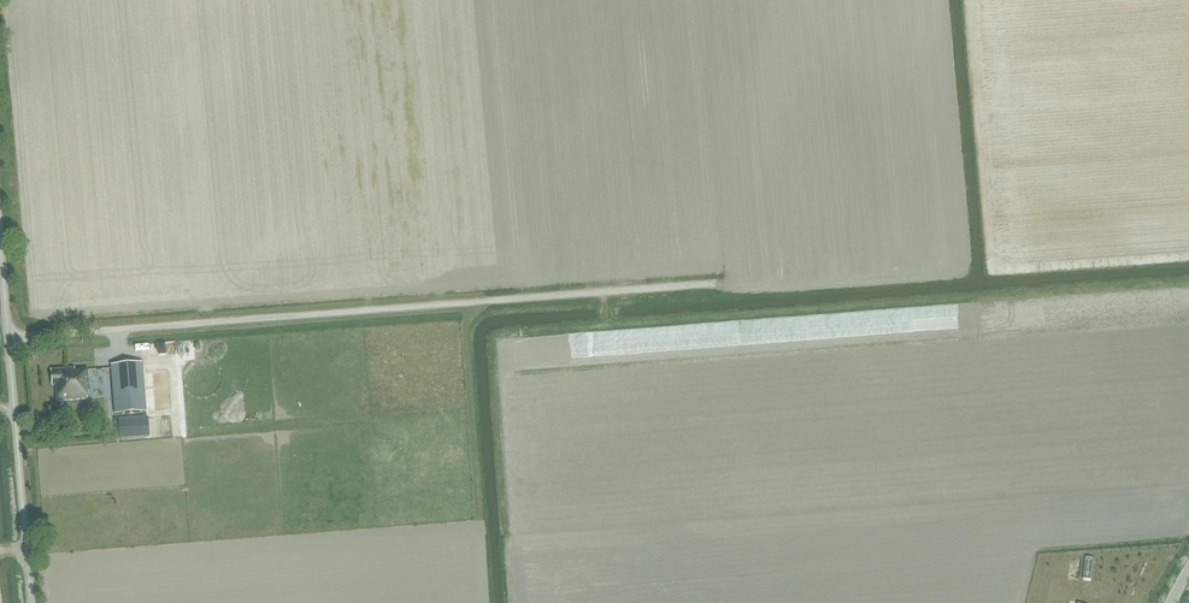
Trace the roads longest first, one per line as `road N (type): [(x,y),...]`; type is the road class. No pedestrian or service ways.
road 1 (unclassified): [(29,602),(6,334)]

